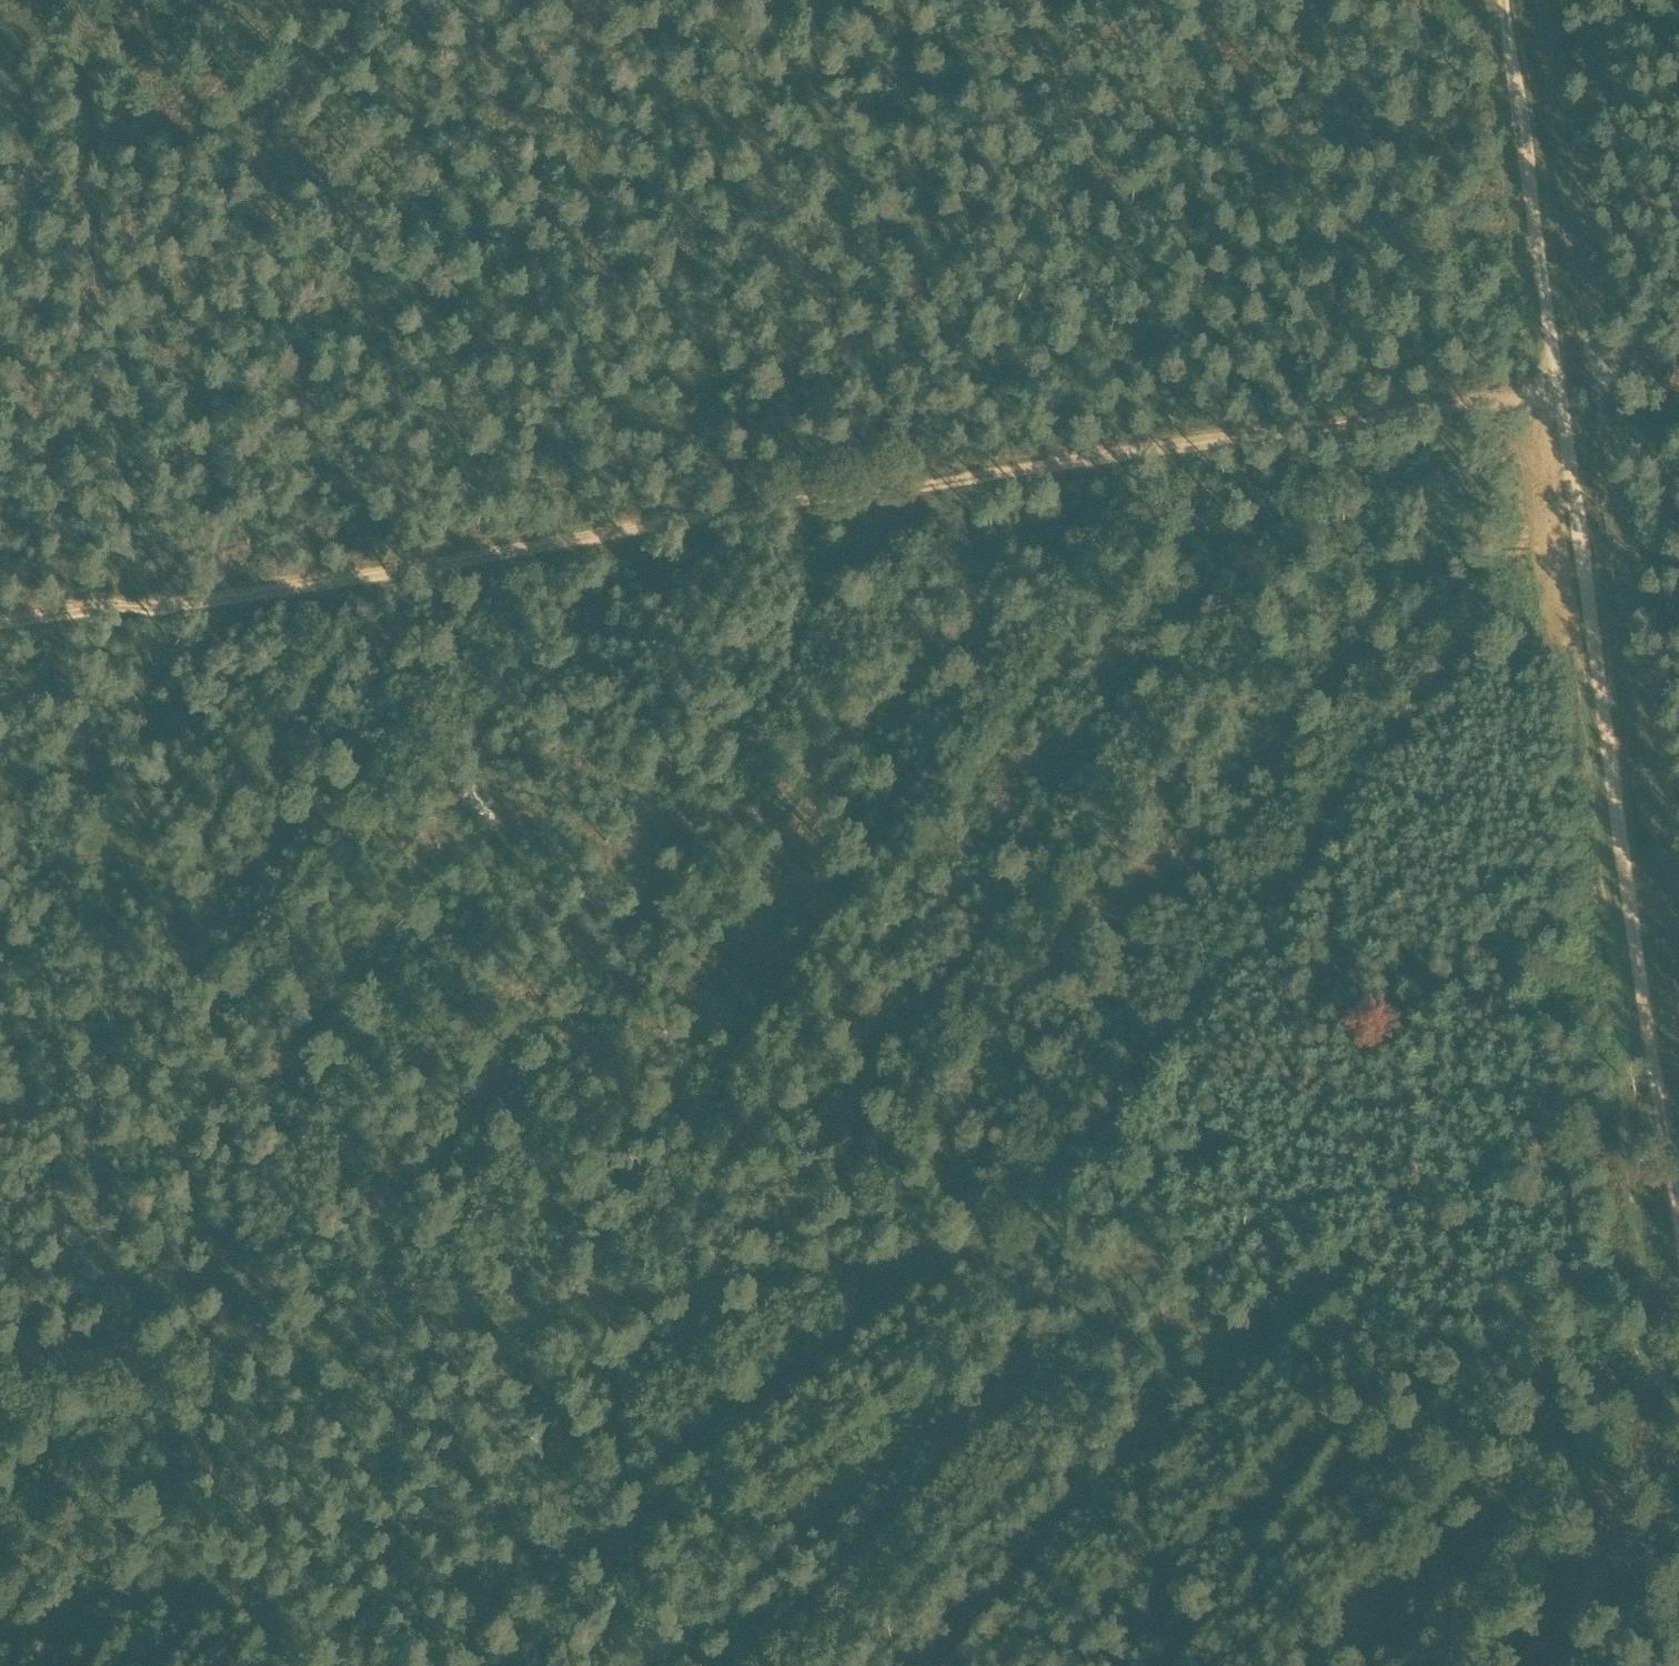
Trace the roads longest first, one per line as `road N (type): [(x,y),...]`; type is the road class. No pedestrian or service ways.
road 1 (track): [(1589,638),(1429,697),(1359,761),(1215,963),(998,1223),(946,1253),(599,1303),(636,1665)]
road 2 (track): [(1565,386),(0,625)]
road 3 (track): [(1508,0),(1565,386),(1633,1045),(1678,1291)]
road 4 (track): [(0,1392),(599,1303)]

